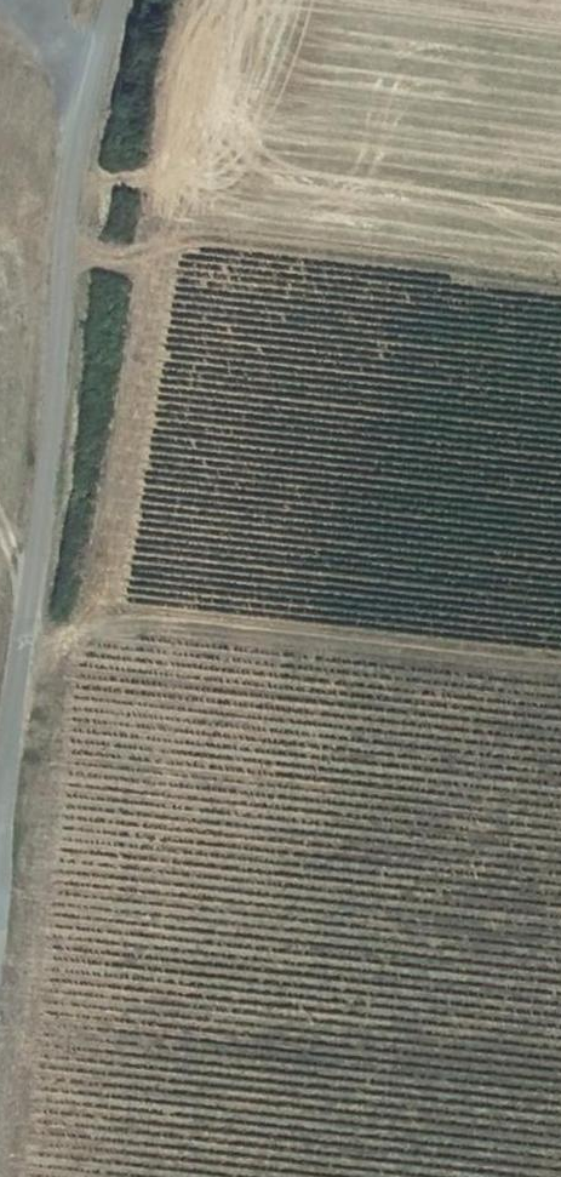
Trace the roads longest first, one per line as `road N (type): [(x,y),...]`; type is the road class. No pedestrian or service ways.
road 1 (track): [(20,648),(110,623),(177,625),(560,669)]
road 2 (track): [(560,284),(205,237),(112,257),(58,249)]
road 3 (unclassified): [(44,408),(62,191),(109,0)]
road 4 (unclassified): [(0,768),(44,408)]

